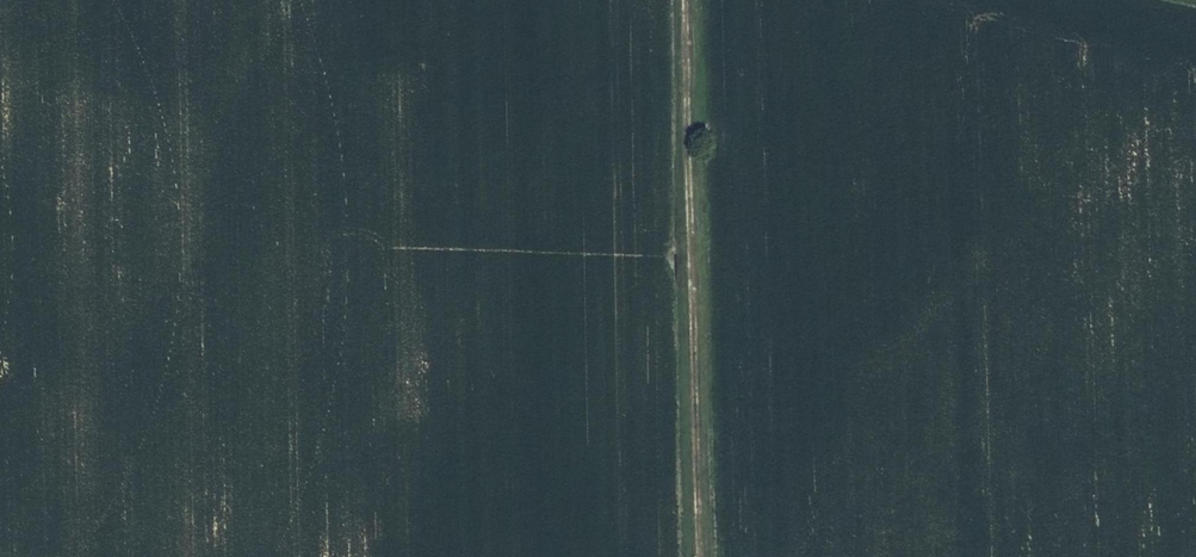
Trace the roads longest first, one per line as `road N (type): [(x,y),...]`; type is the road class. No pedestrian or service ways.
road 1 (track): [(684,0),(701,556)]

